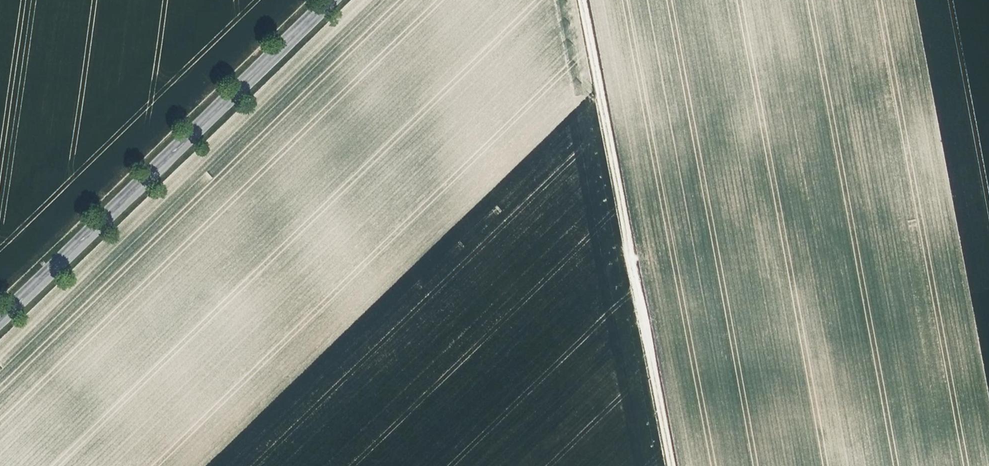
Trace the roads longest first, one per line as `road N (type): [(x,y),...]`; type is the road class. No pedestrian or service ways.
road 1 (track): [(669,465),(581,0)]
road 2 (secondary): [(0,318),(330,0)]

